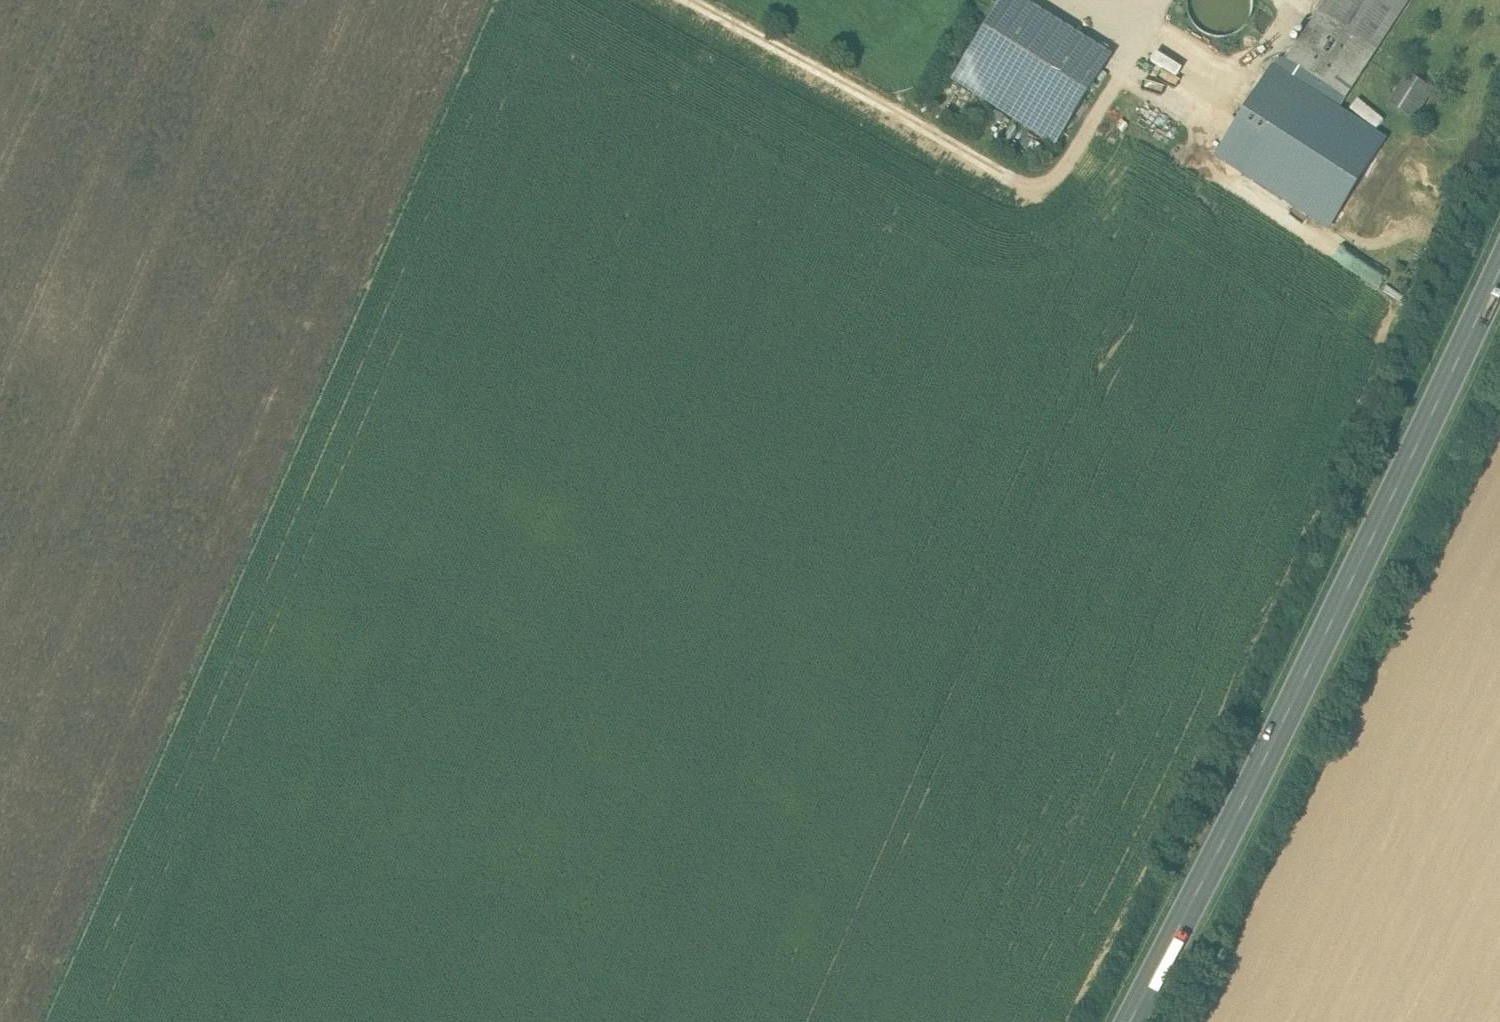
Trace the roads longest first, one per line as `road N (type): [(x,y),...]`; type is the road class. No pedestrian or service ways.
road 1 (primary): [(1499,278),(1135,1021)]

